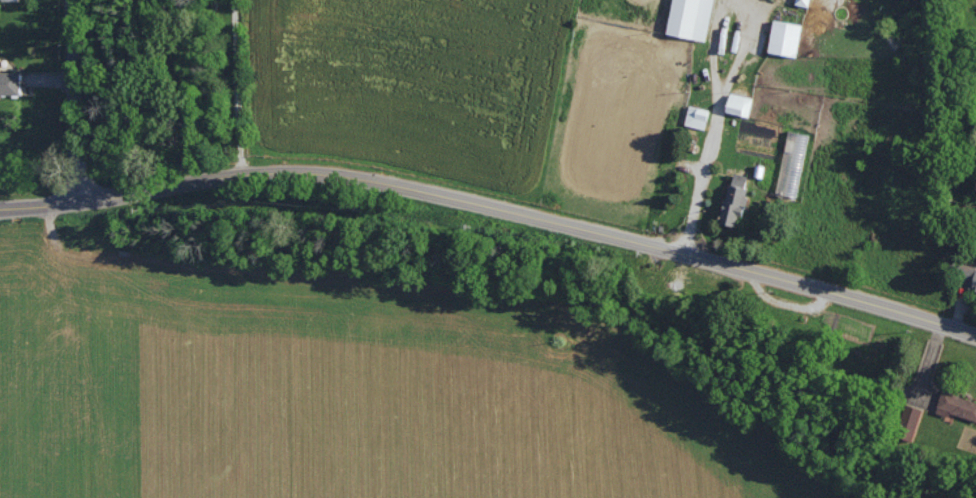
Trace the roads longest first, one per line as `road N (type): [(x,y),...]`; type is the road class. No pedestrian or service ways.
road 1 (tertiary): [(975,334),(689,252),(331,174),(245,173),(0,207)]
road 2 (residential): [(76,199),(72,0)]

